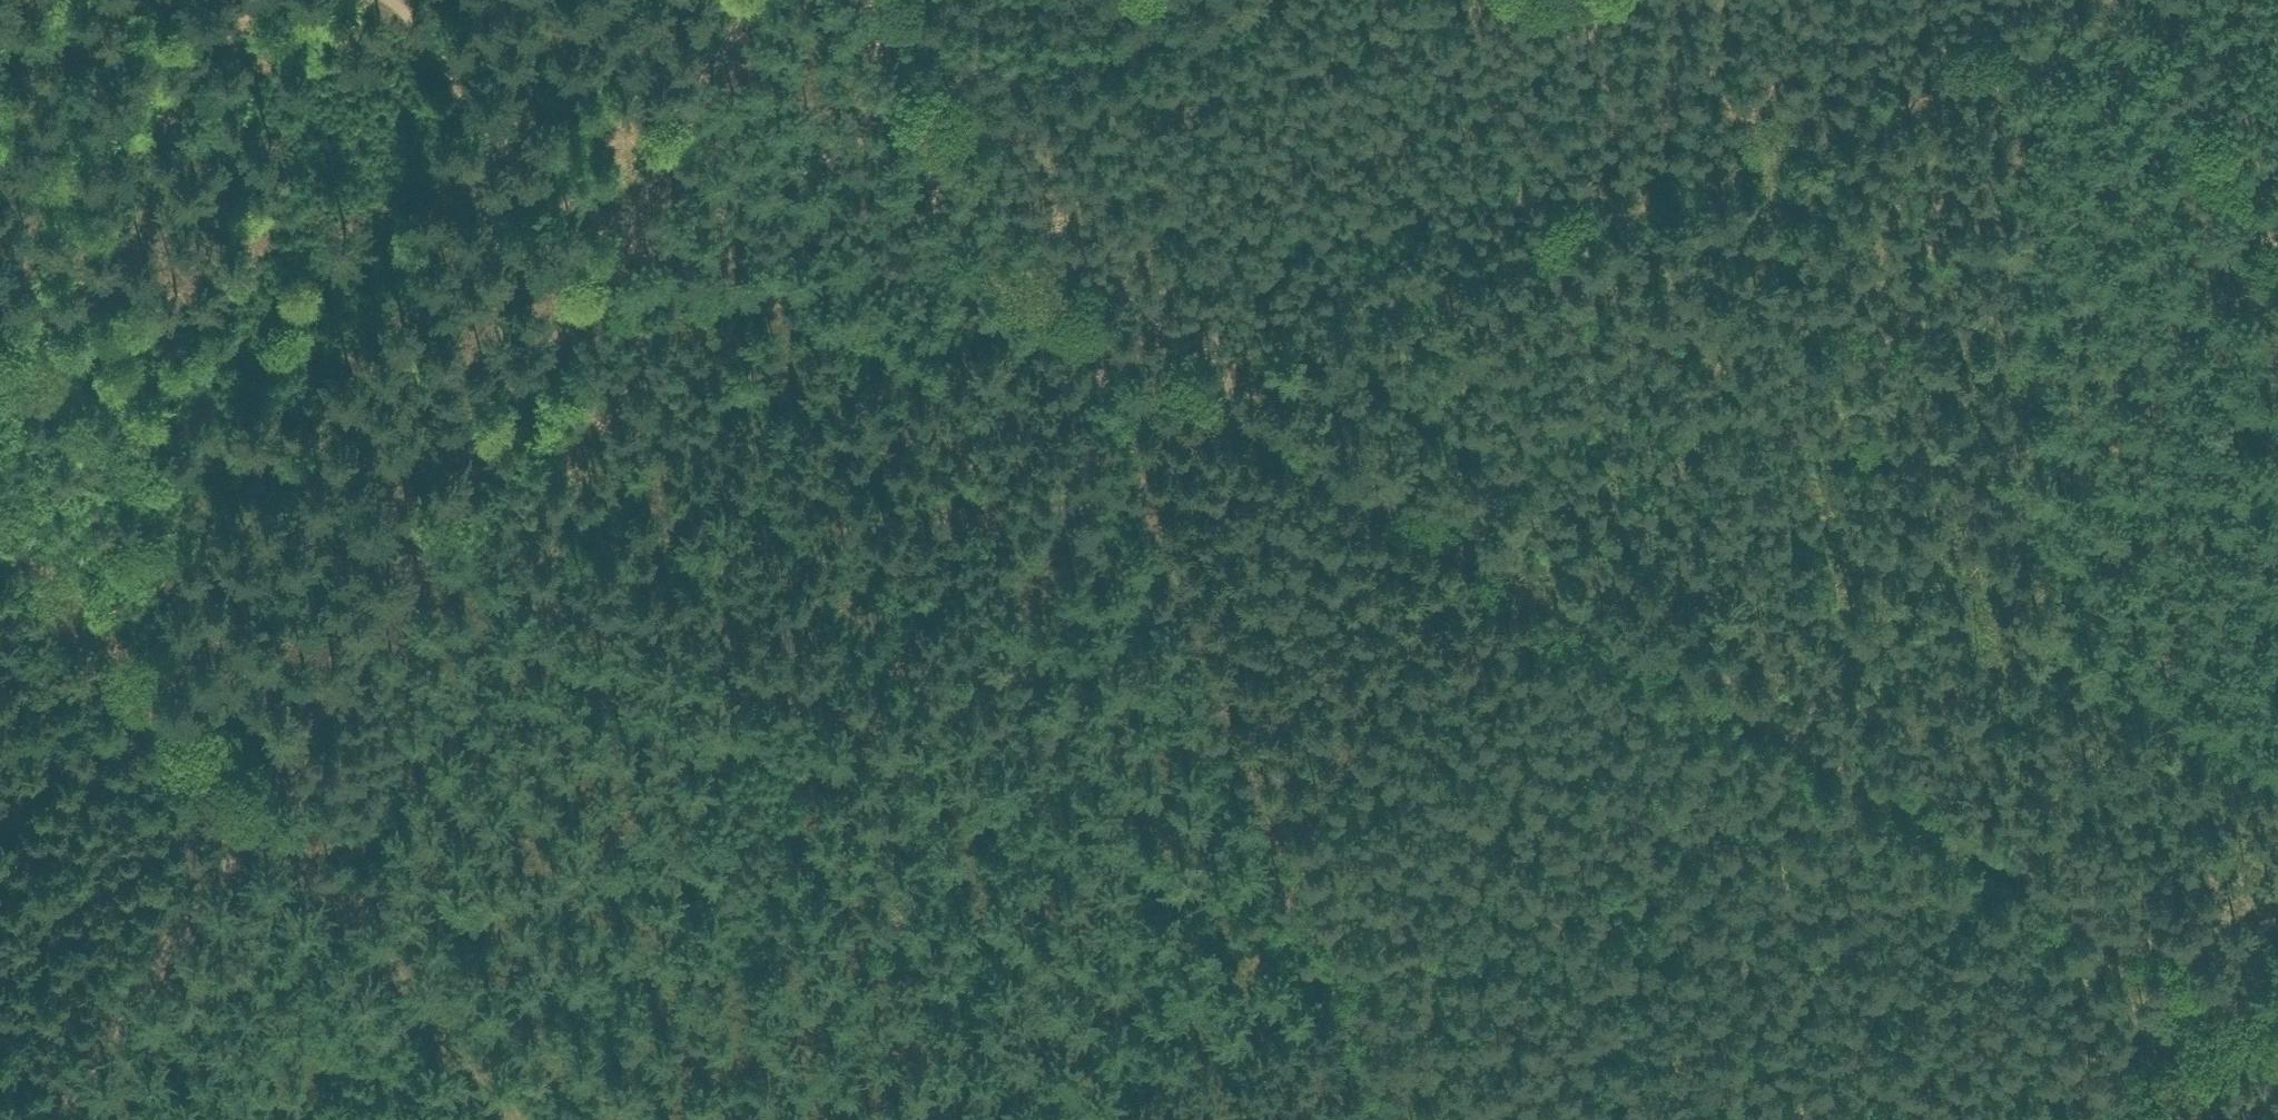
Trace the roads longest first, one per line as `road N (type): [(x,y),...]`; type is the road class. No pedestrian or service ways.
road 1 (track): [(2277,1033),(992,272)]
road 2 (track): [(551,333),(264,795)]
road 3 (track): [(992,272),(766,294),(551,333)]
road 4 (track): [(520,1119),(264,795)]
road 5 (track): [(264,795),(53,1119)]
road 6 (track): [(264,795),(0,515)]
road 7 (track): [(2277,863),(2111,1119)]
road 8 (track): [(749,0),(617,215)]
road 9 (track): [(617,215),(551,333)]

